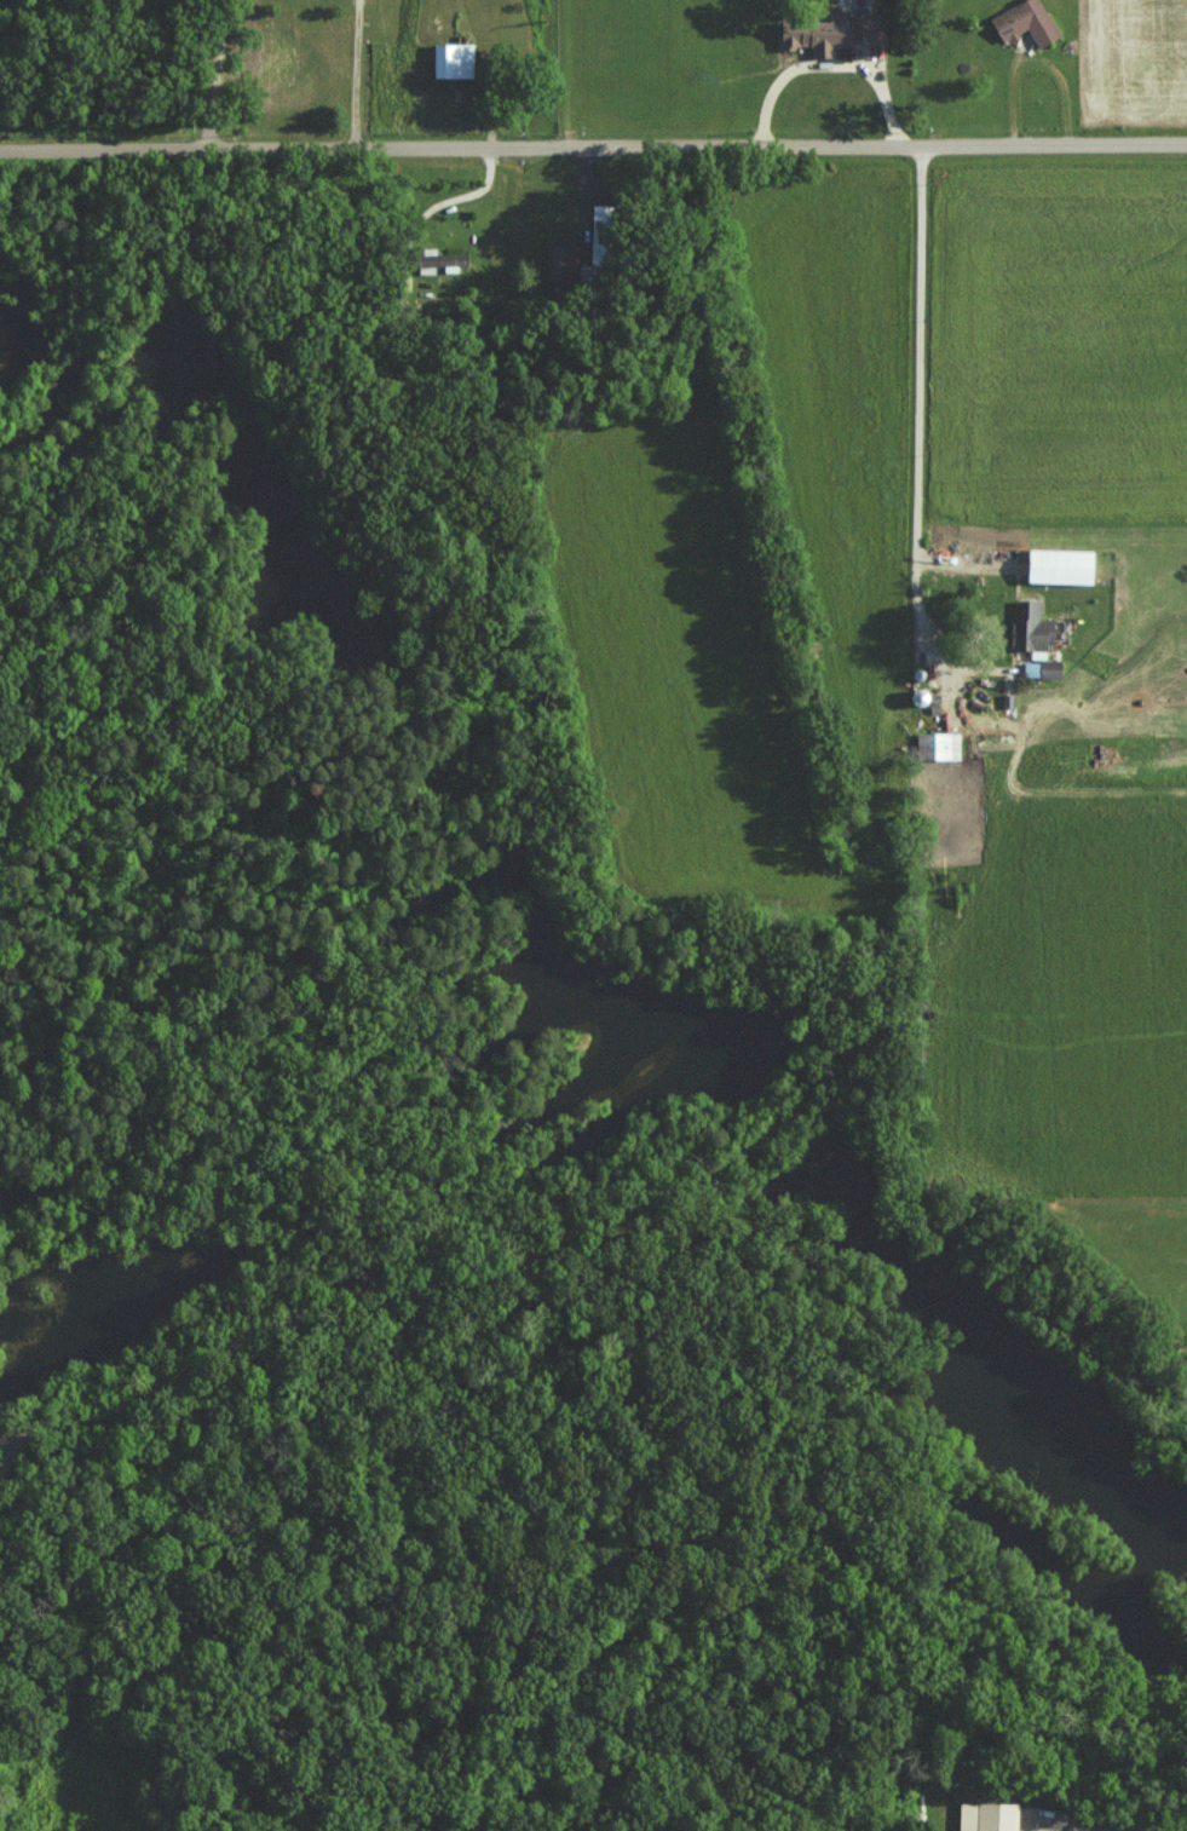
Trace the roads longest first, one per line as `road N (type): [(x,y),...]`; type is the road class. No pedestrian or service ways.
road 1 (residential): [(0,145),(1186,147)]
road 2 (residential): [(922,148),(915,580),(924,640),(945,680)]
road 3 (residential): [(386,1296),(134,1441),(0,1495)]

